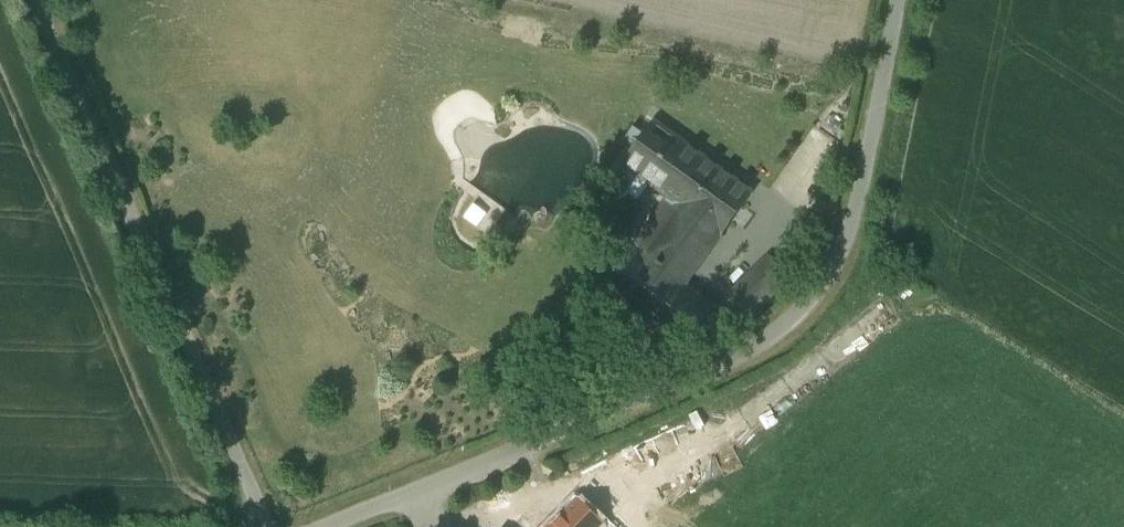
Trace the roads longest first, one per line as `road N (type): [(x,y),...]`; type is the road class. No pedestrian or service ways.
road 1 (unclassified): [(300,526),(749,344),(793,313),(829,275),(853,227),(900,0)]
road 2 (unclassified): [(52,0),(279,526)]

